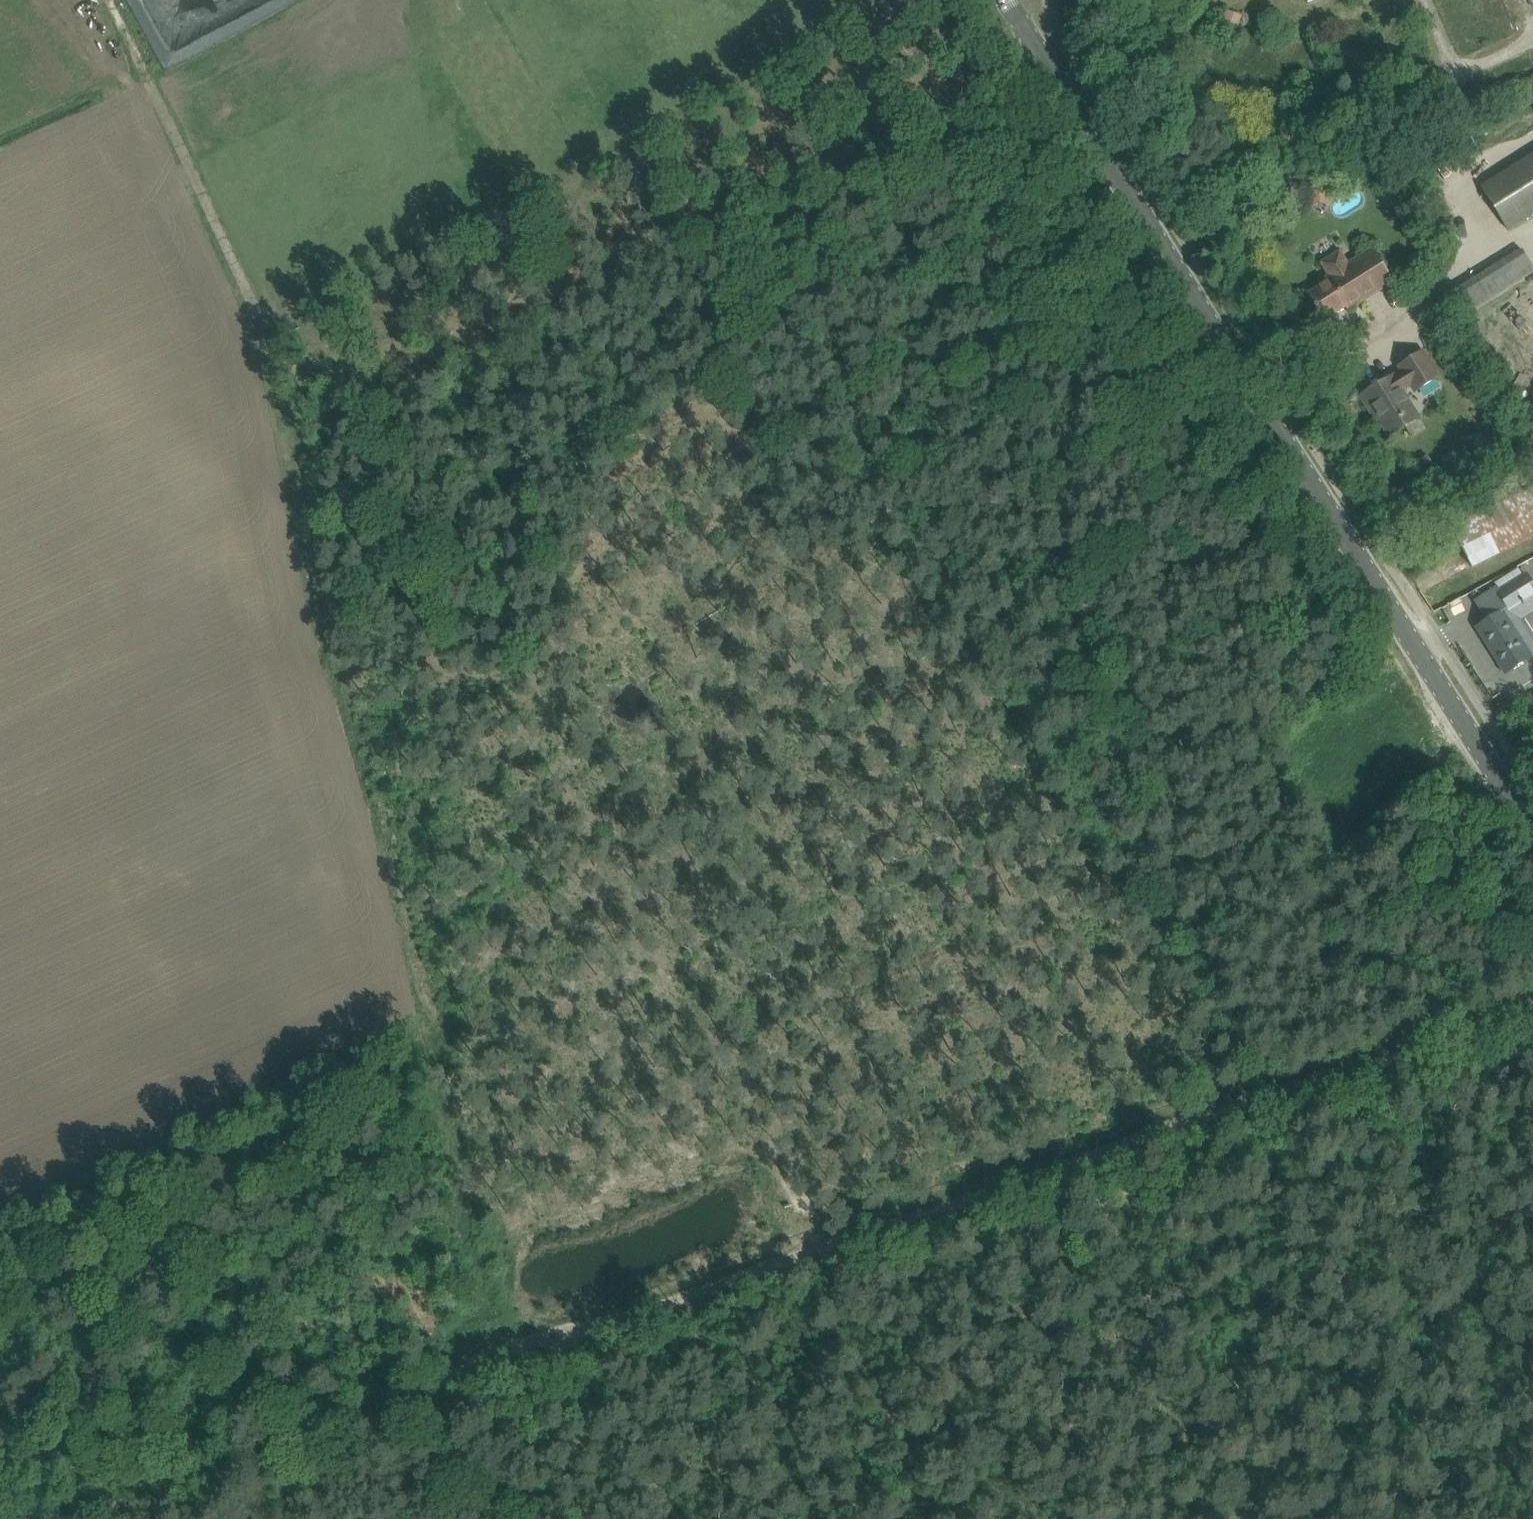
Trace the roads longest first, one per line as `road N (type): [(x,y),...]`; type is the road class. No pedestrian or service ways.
road 1 (track): [(417,1391),(1357,1055),(1532,1006)]
road 2 (tertiary): [(1532,832),(1004,0)]
road 3 (track): [(53,1518),(417,1391)]
road 4 (track): [(487,1363),(415,1040)]
road 5 (track): [(417,1391),(508,1518)]

